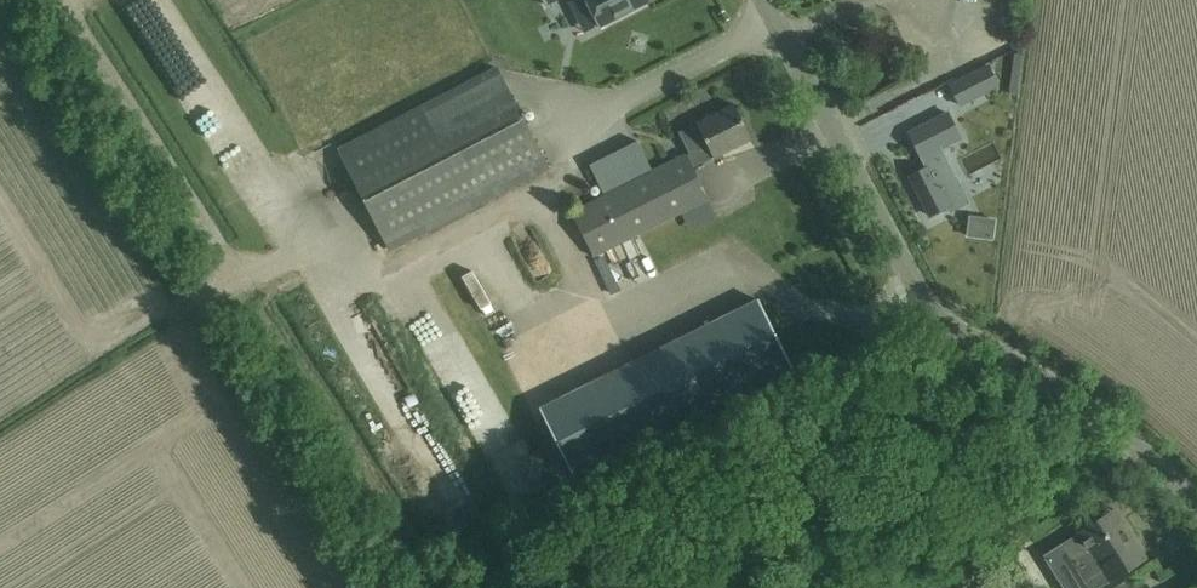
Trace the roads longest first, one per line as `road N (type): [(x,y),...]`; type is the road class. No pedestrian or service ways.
road 1 (unclassified): [(1196,501),(1054,386),(950,327),(917,285),(768,0)]

